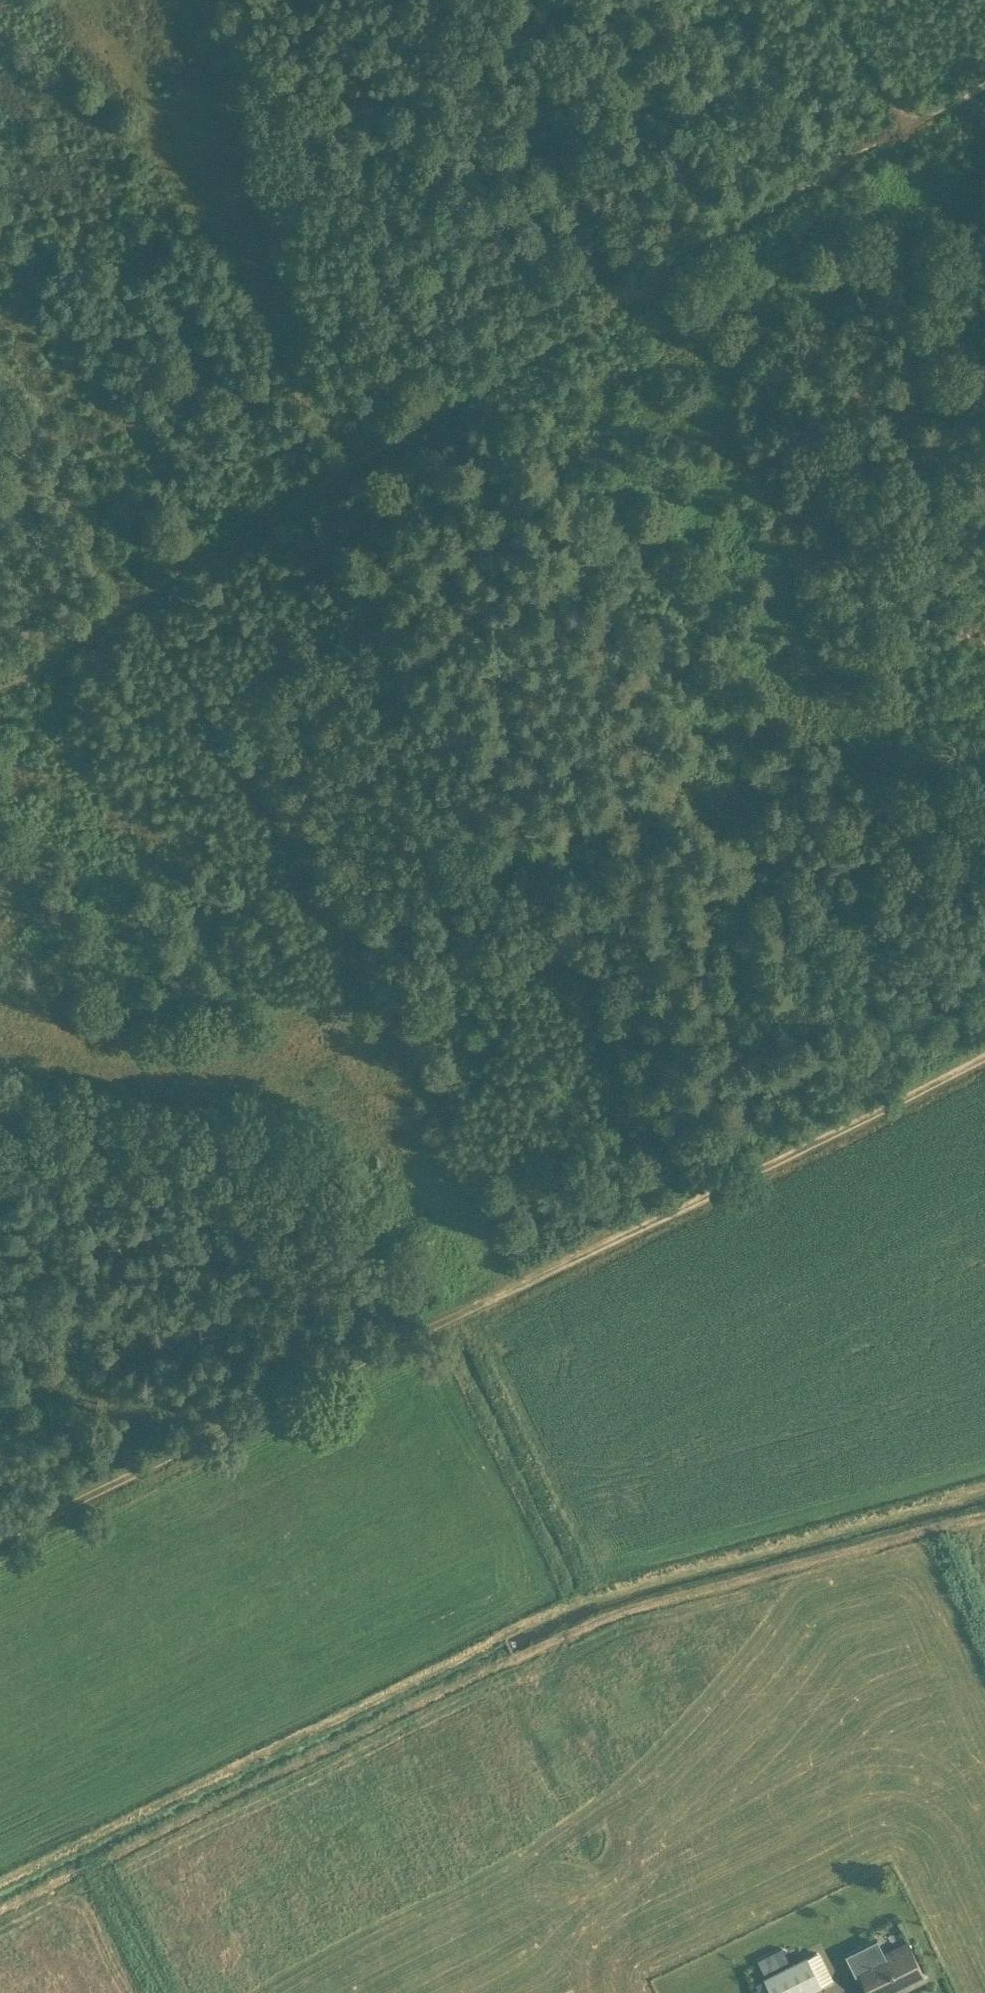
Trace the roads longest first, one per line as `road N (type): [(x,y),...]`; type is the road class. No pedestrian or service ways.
road 1 (track): [(0,1543),(984,1065)]
road 2 (track): [(833,0),(918,135)]

